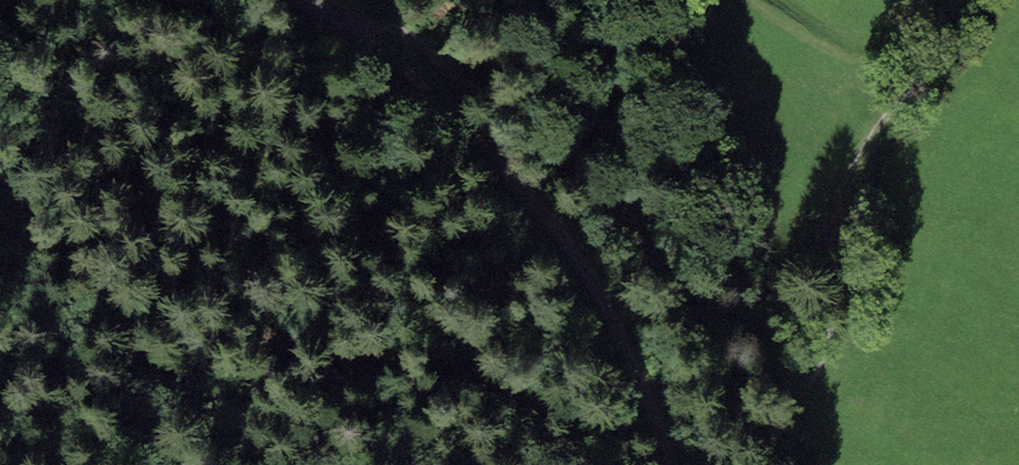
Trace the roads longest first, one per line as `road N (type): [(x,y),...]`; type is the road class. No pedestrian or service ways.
road 1 (track): [(953,0),(835,189),(819,367),(782,406),(709,372),(643,211),(497,66),(364,41)]
road 2 (track): [(364,41),(575,233),(651,395),(674,464)]
road 3 (track): [(911,77),(816,47),(749,0)]

